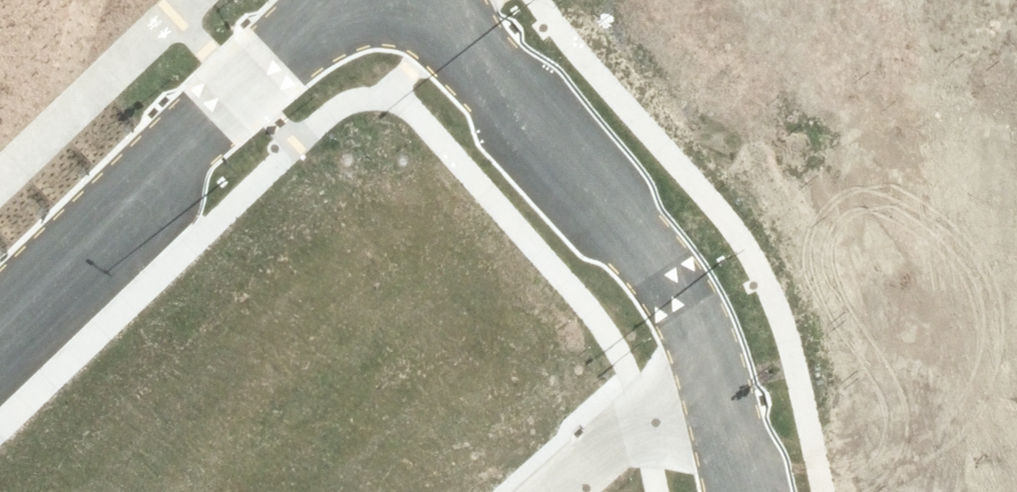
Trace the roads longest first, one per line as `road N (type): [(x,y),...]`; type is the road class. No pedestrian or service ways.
road 1 (residential): [(701,354),(606,178),(518,86),(411,0)]
road 2 (residential): [(0,300),(331,0)]
road 3 (residential): [(549,491),(701,354)]
road 4 (residential): [(740,491),(720,394),(701,354)]

